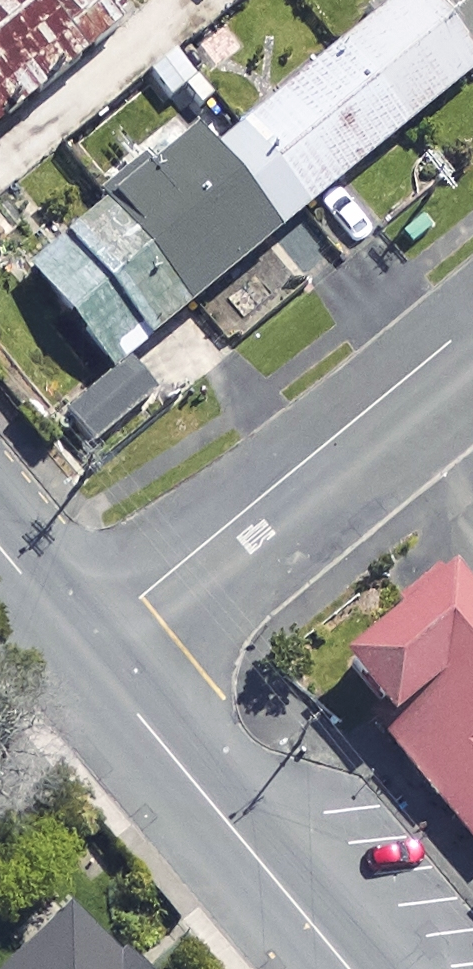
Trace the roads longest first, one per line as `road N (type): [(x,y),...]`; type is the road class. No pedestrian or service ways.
road 1 (residential): [(472,321),(78,646)]
road 2 (tertiary): [(78,646),(345,968)]
road 3 (tertiary): [(0,552),(78,646)]

